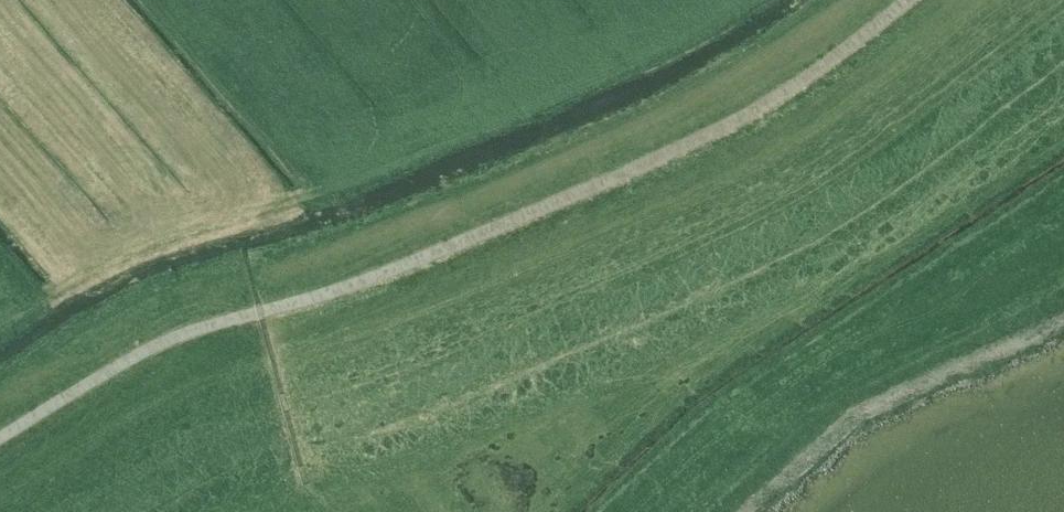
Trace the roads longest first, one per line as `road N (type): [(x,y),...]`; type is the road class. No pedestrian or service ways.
road 1 (unclassified): [(0,435),(180,335),(395,268),(697,139),(785,91),(908,0)]

